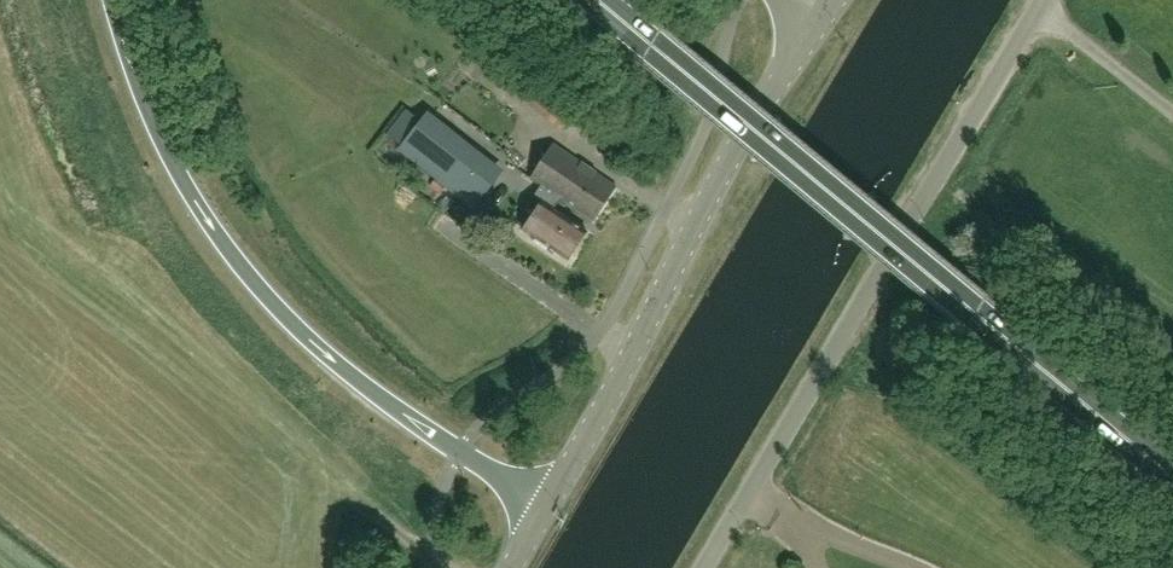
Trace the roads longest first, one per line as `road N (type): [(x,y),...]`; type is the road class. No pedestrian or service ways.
road 1 (trunk): [(1172,476),(598,0)]
road 2 (trunk): [(112,0),(156,128),(248,276),(380,400),(546,504)]
road 3 (unclassified): [(704,567),(1042,0)]
road 4 (tertiary): [(546,504),(739,146),(822,22)]

